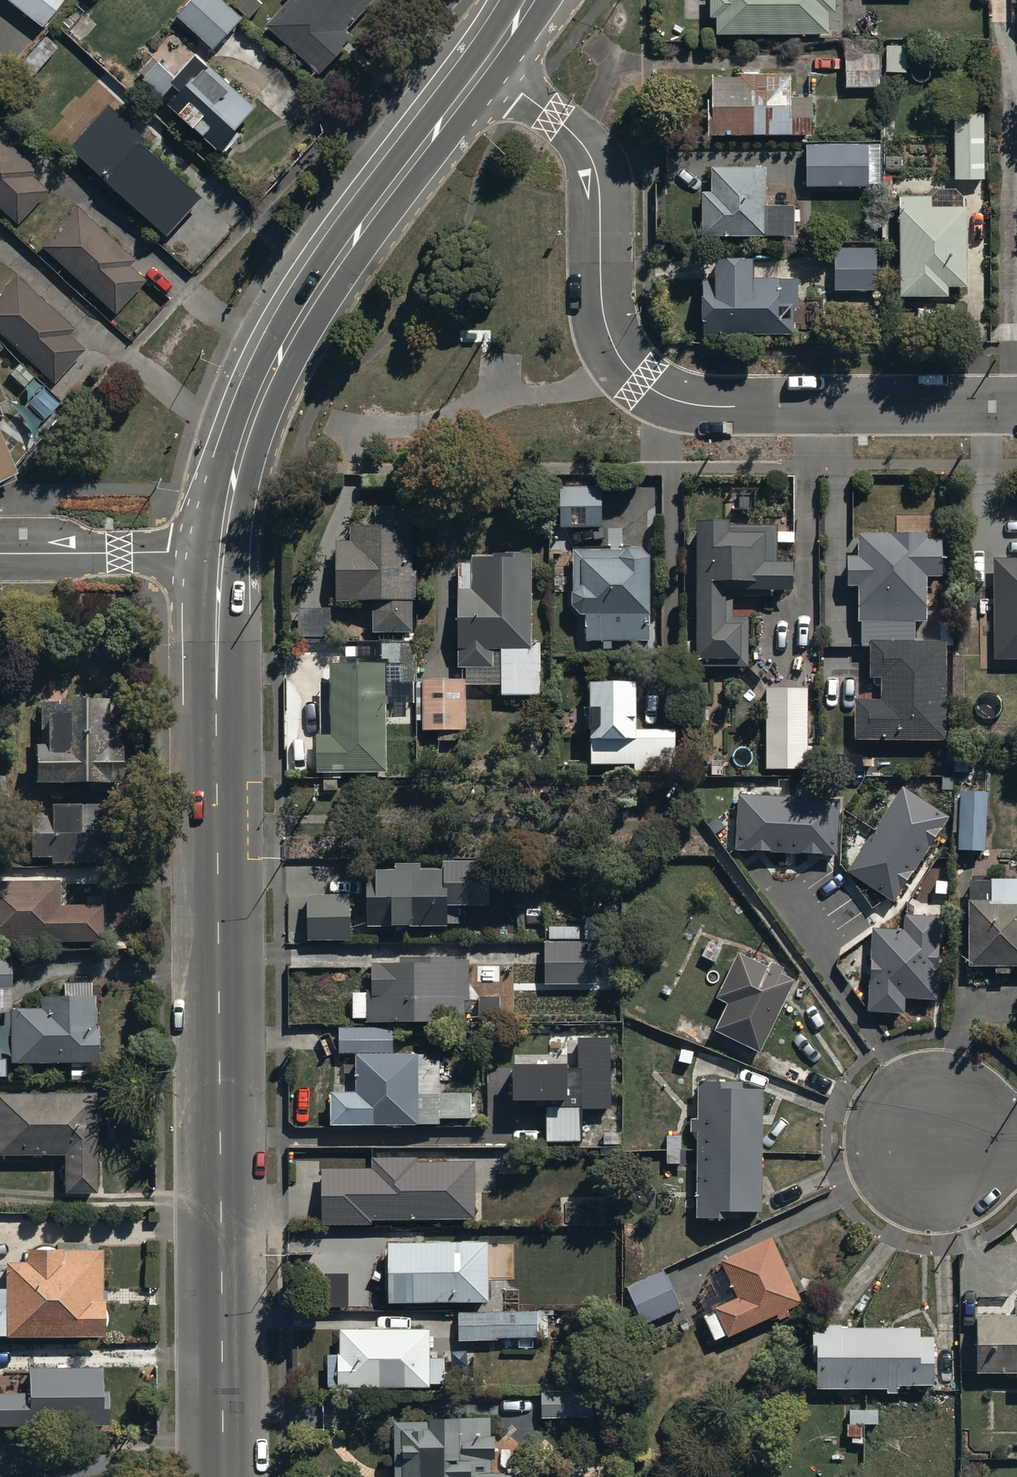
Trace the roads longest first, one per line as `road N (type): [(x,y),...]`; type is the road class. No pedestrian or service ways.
road 1 (tertiary): [(222,1476),(221,551)]
road 2 (residential): [(488,63),(585,145),(596,165),(602,322),(641,382),(687,404),(732,408),(1016,407)]
road 3 (tertiary): [(221,551),(248,431),(281,354),(370,216),(488,63)]
road 4 (residential): [(0,554),(221,551)]

